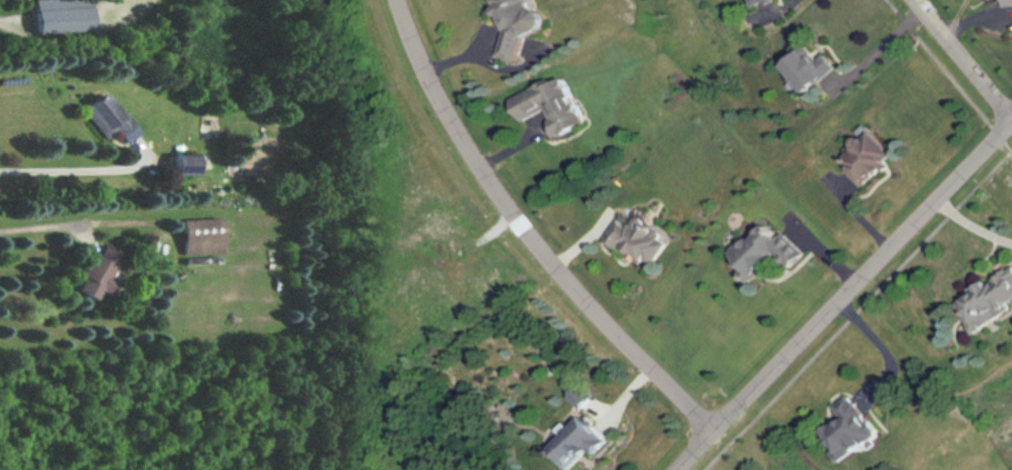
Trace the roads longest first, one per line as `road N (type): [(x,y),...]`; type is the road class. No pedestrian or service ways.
road 1 (residential): [(716,438),(535,249),(403,0)]
road 2 (residential): [(690,469),(1011,112)]
road 3 (residential): [(1007,115),(900,0)]

